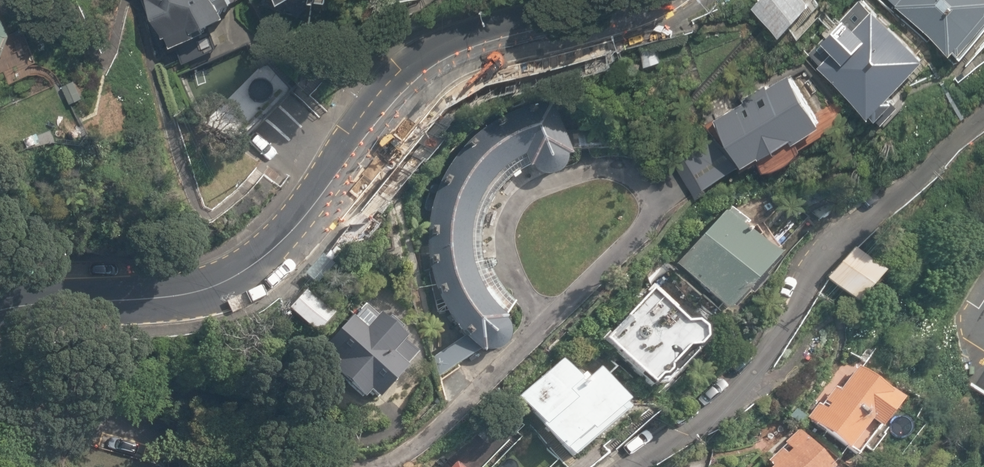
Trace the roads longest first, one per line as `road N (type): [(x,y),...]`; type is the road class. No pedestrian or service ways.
road 1 (tertiary): [(638,0),(483,48),(410,94),(286,236),(215,288),(0,309)]
road 2 (residential): [(639,466),(769,358),(836,252),(983,109)]
road 3 (residential): [(266,466),(214,442),(124,428),(89,438),(59,466)]

